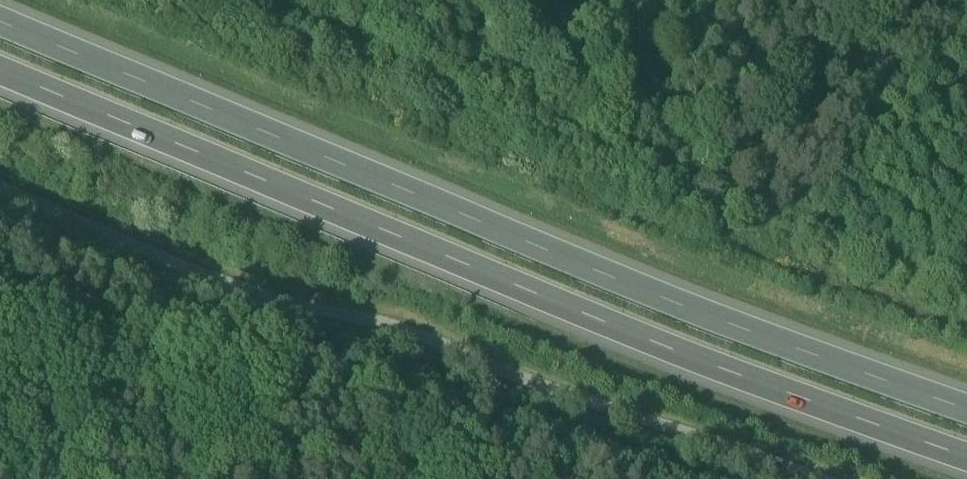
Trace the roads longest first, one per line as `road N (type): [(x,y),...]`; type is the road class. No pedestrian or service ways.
road 1 (motorway): [(966,408),(402,196),(0,28)]
road 2 (motorway): [(0,79),(380,238),(966,450)]
road 3 (track): [(826,478),(523,393),(371,321),(252,292)]
road 4 (track): [(252,292),(0,186)]
road 5 (track): [(966,303),(716,217)]
road 6 (track): [(196,478),(247,451),(252,292)]
road 7 (track): [(495,2),(591,101)]

